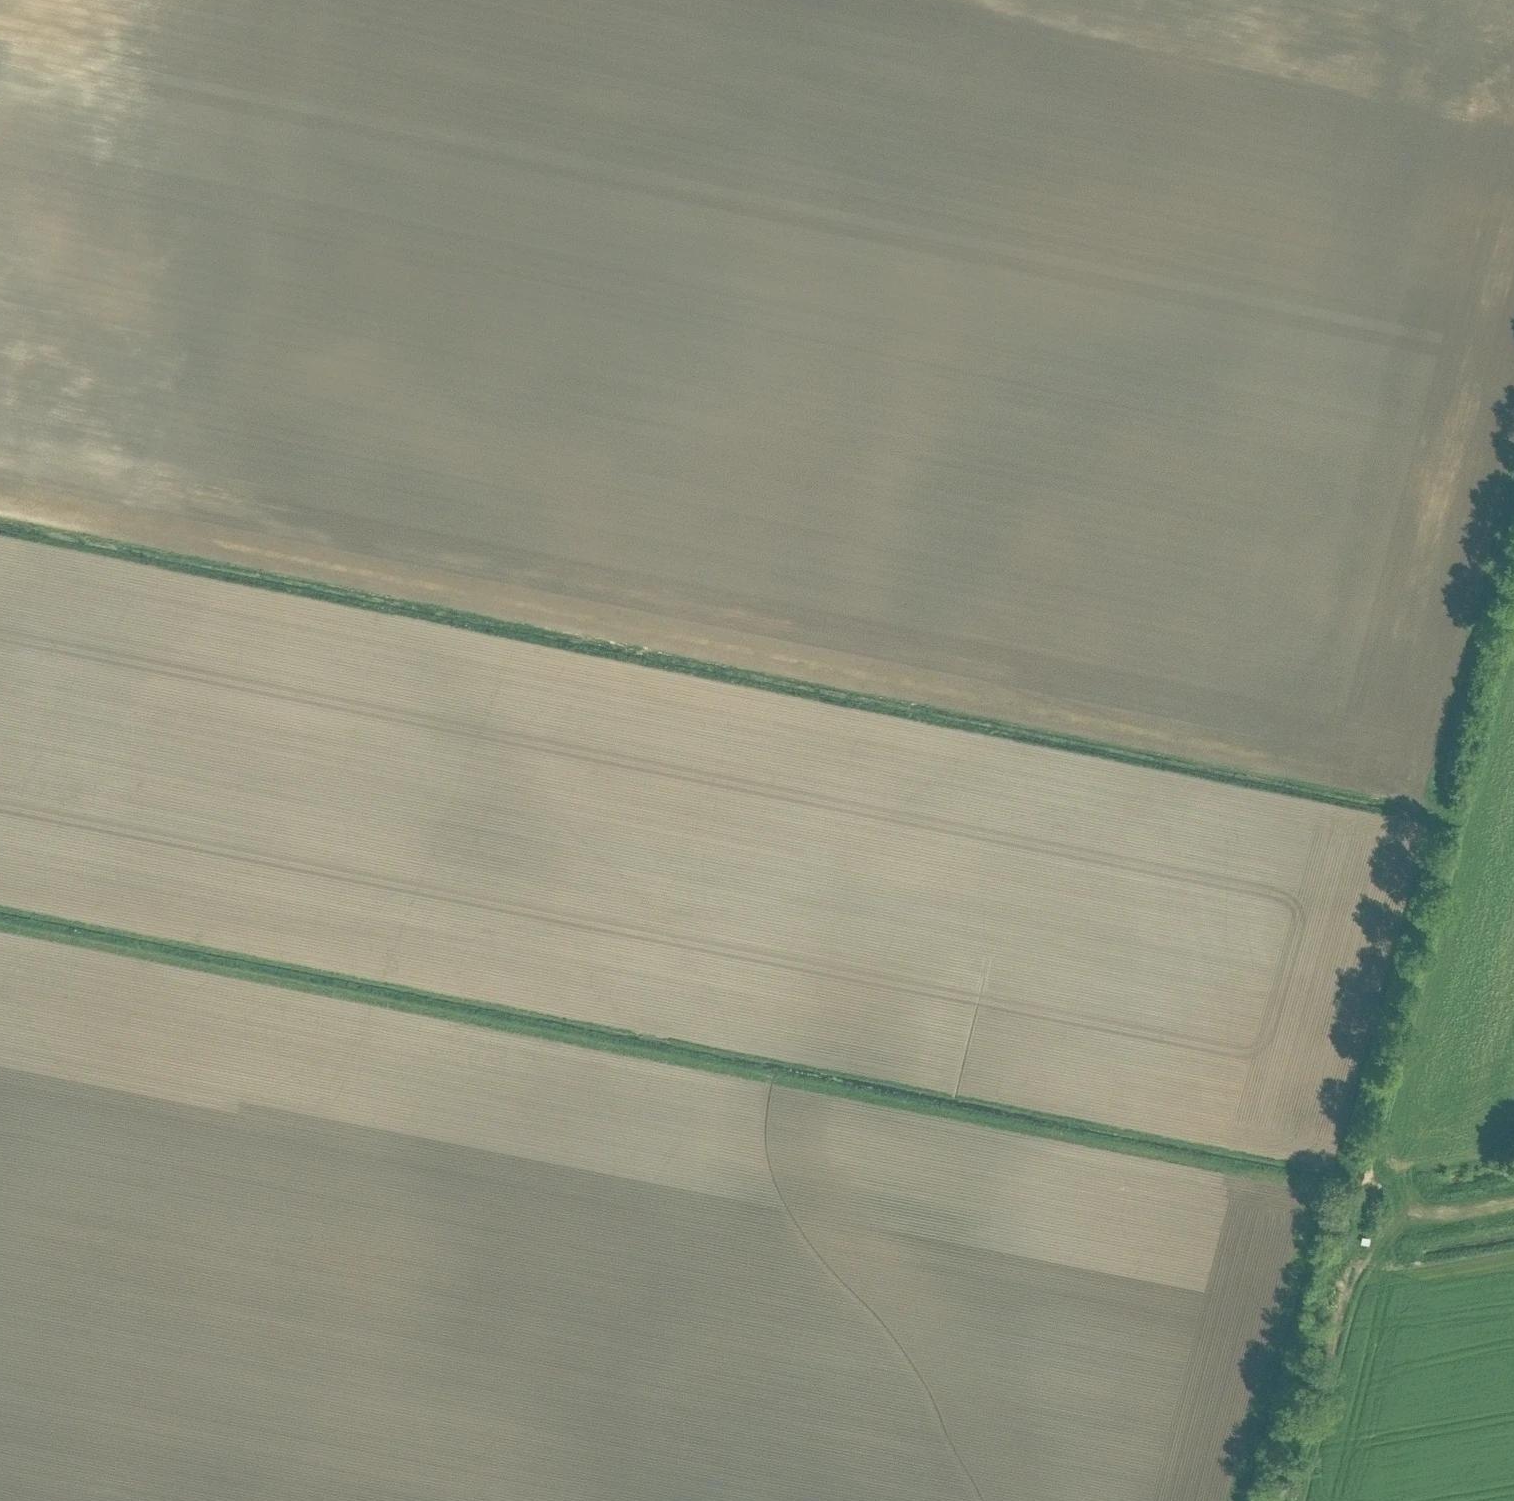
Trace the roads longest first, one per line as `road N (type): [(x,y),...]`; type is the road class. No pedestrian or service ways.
road 1 (track): [(1387,1241),(1419,1217),(1513,1204)]

